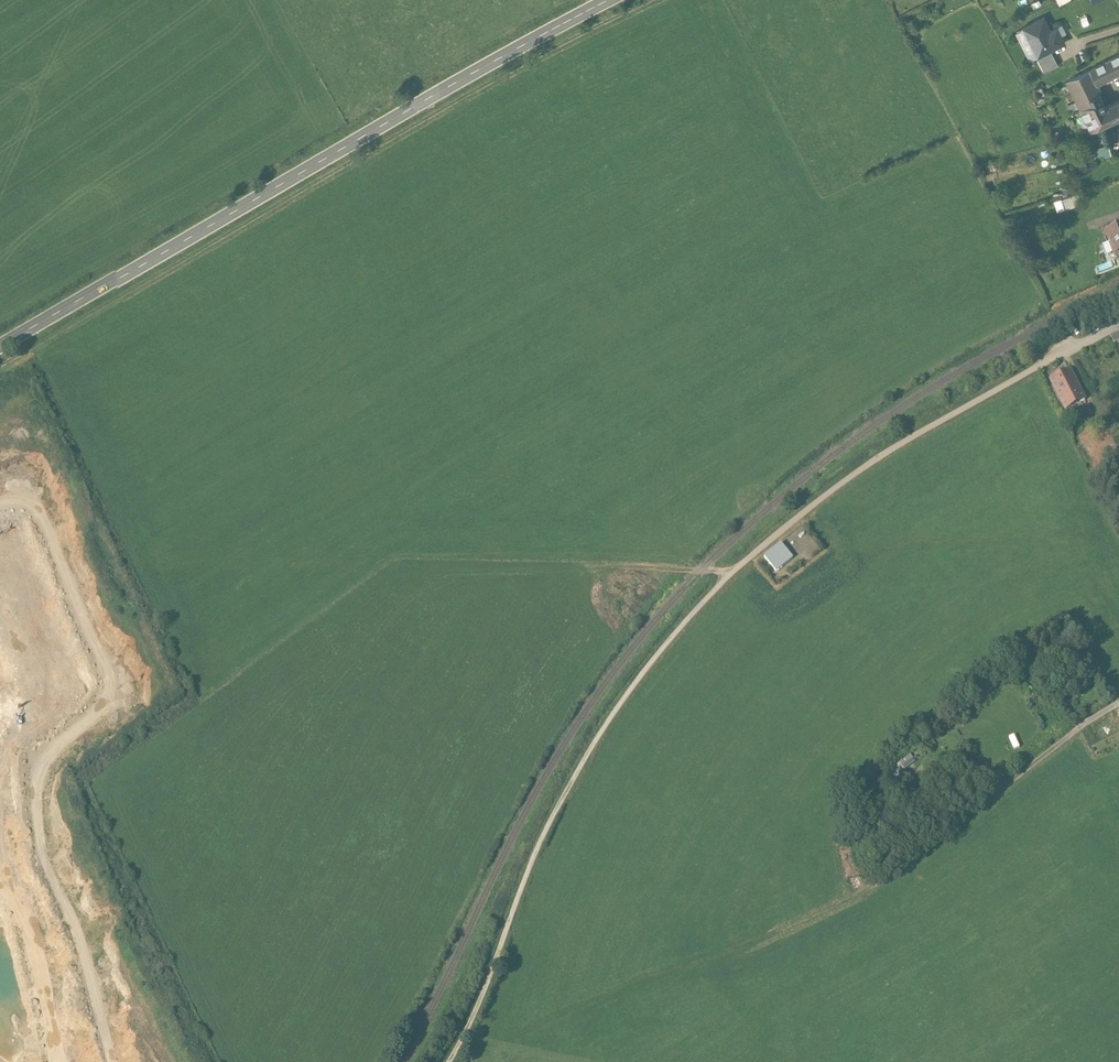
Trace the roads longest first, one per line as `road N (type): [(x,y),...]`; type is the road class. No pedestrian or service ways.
road 1 (track): [(446,1061),(552,814),(658,654),(748,556),(842,479),(1067,353)]
road 2 (track): [(649,0),(371,149),(0,366)]
road 3 (secondary): [(608,0),(0,345)]
road 4 (track): [(1080,727),(1003,787),(979,791)]

